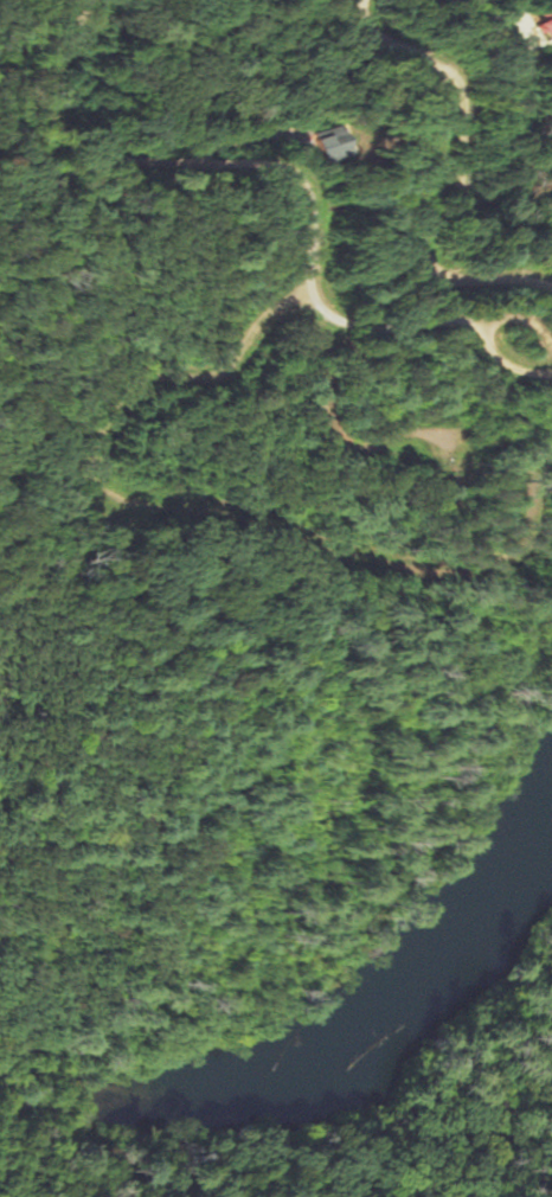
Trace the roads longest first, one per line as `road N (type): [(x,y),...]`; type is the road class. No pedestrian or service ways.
road 1 (residential): [(68,0),(34,60),(46,97),(75,122),(95,135),(168,147),(199,137),(268,142),(300,166),(296,261),(261,289),(219,350),(136,373),(115,396),(92,452),(96,475),(120,494),(207,497),(383,549),(460,548),(489,537),(515,512),(528,427),(551,420)]

